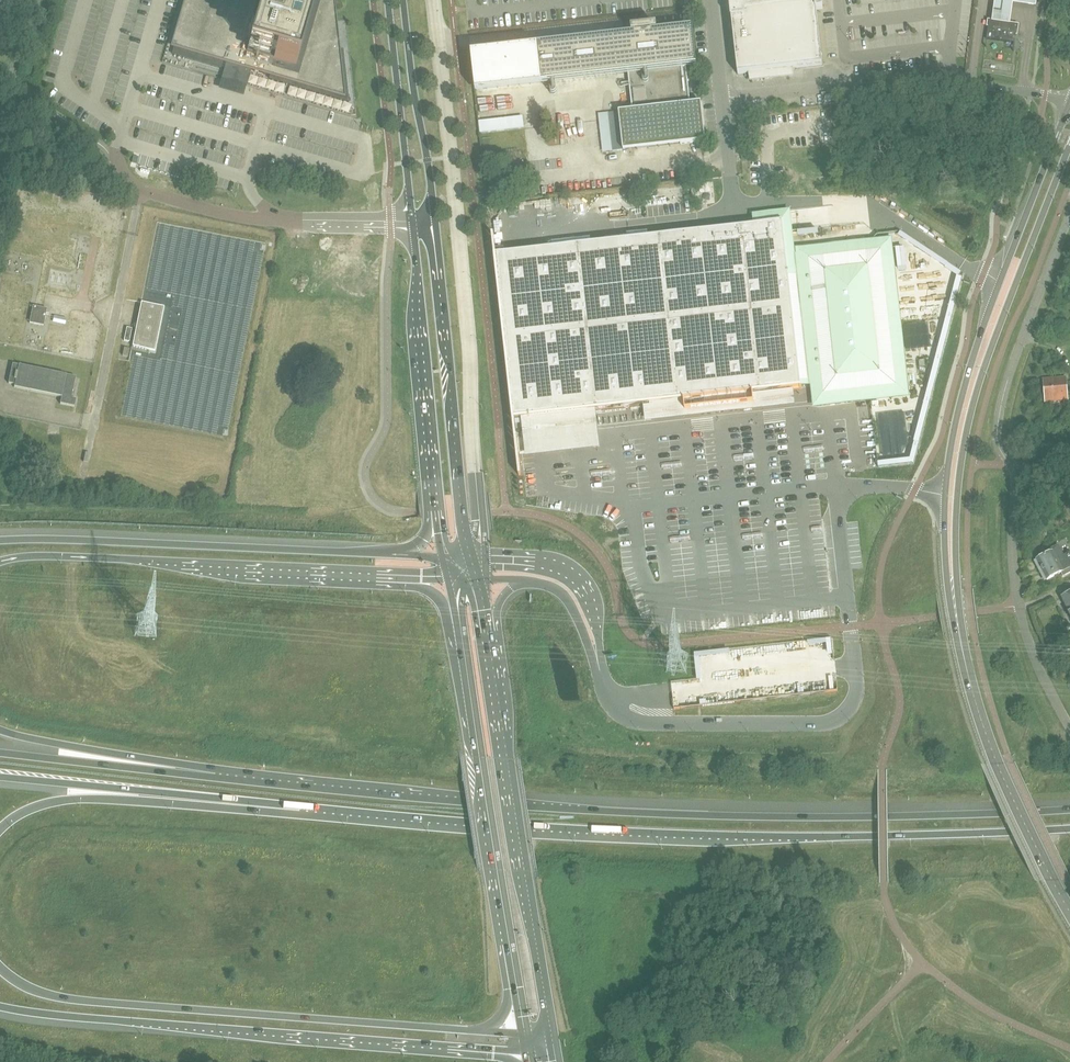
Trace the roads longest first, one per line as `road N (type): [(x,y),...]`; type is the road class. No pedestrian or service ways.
road 1 (trunk): [(1069,810),(717,817),(214,776)]
road 2 (secondary): [(1069,912),(1013,802),(975,699),(950,534),(972,388),(1069,123)]
road 3 (trunk): [(300,808),(693,836),(1069,829)]
road 4 (motorway): [(0,1007),(524,1052)]
road 5 (trunk): [(488,1032),(60,999),(0,966)]
road 6 (primary): [(550,1039),(477,578)]
road 7 (trunk): [(0,564),(136,560),(412,579)]
road 8 (unclassified): [(1069,727),(1019,605),(1016,478),(998,437),(1025,338)]
road 9 (motorway): [(403,554),(0,540)]
road 10 (primary): [(456,615),(514,988)]
road 11 (primary): [(471,560),(436,220)]
road 12 (trunk): [(0,829),(28,810),(70,799),(300,808)]
road 13 (trunk): [(0,777),(300,808)]
road 14 (primary): [(413,222),(436,513)]
road 15 (primary): [(389,0),(413,222)]
road 16 (primary): [(436,220),(404,0)]
road 17 (trunk): [(214,776),(0,732)]
road 18 (trunk): [(214,776),(0,753)]
road 19 (unclassified): [(303,221),(224,213),(146,191),(125,178),(117,158)]
road 20 (unclassified): [(1025,338),(1069,221)]

